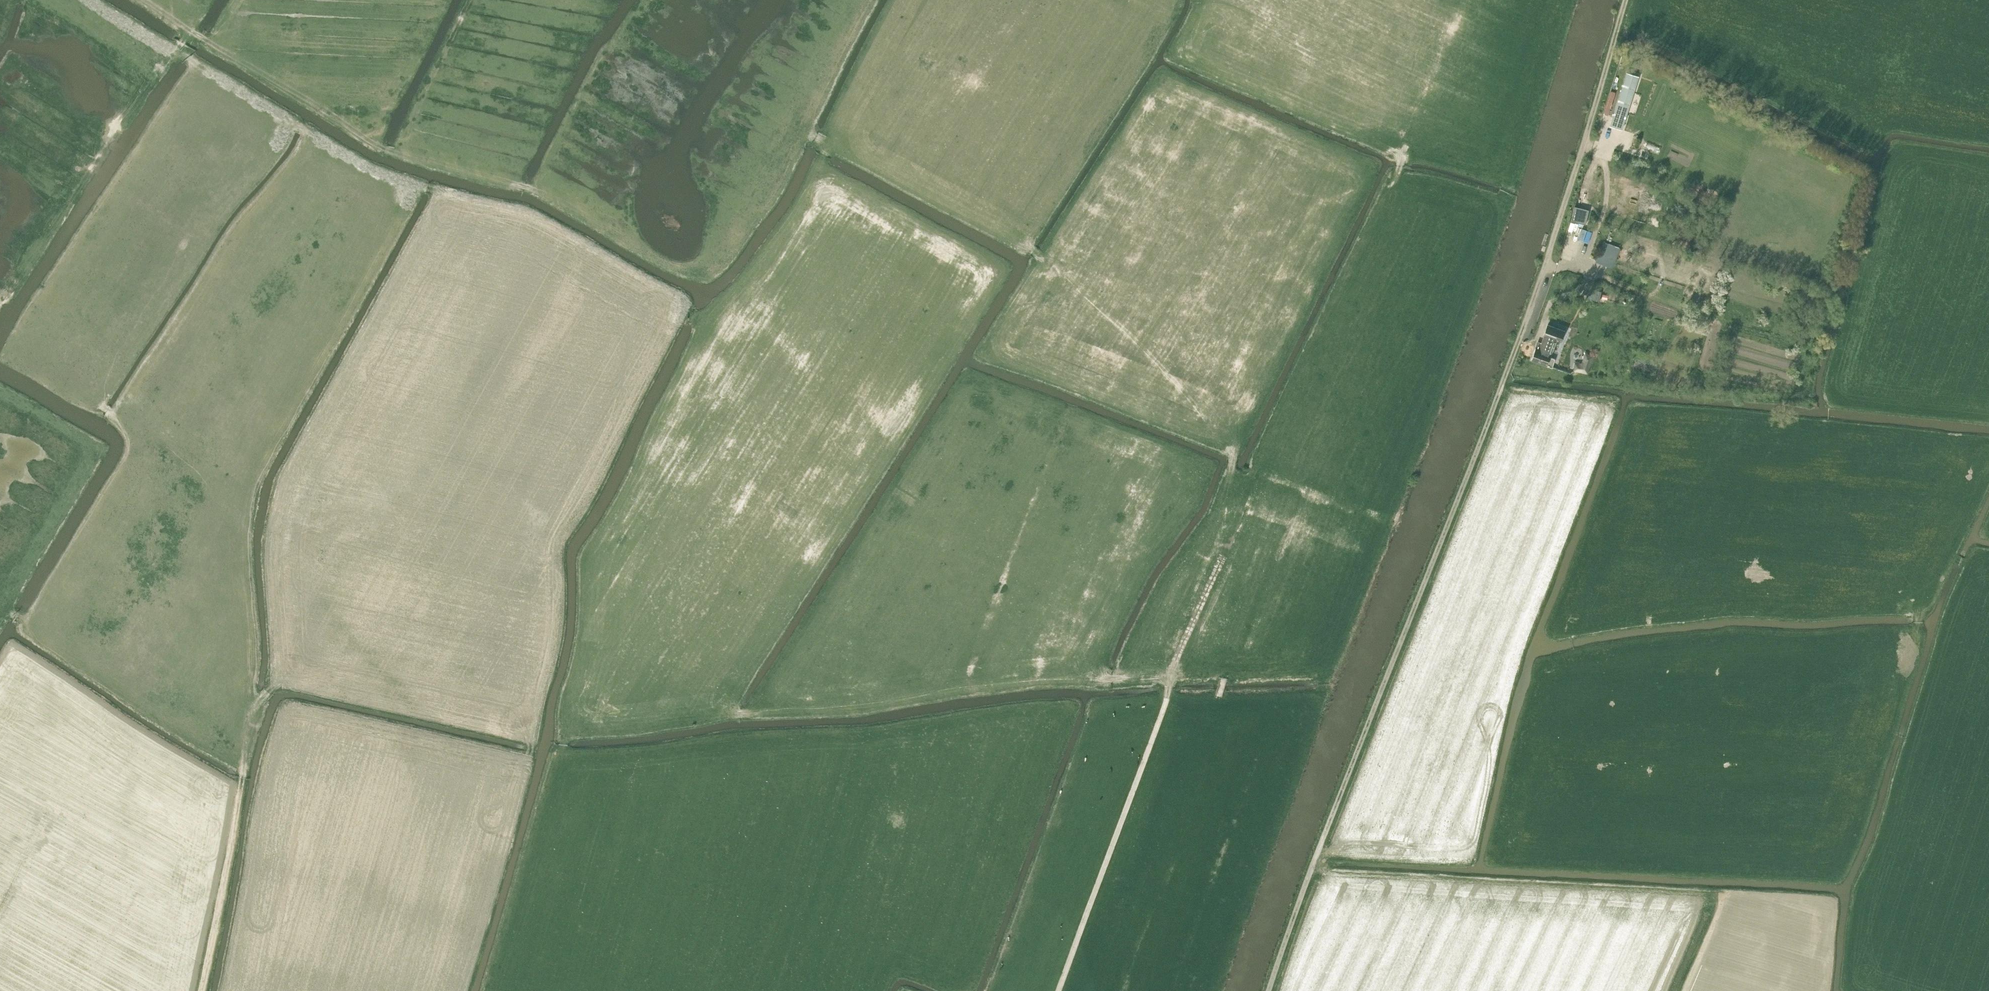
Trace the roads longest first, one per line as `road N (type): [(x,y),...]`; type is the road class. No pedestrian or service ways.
road 1 (track): [(1223,556),(1176,659),(1059,990)]
road 2 (track): [(202,990),(247,727),(255,704),(280,676)]

